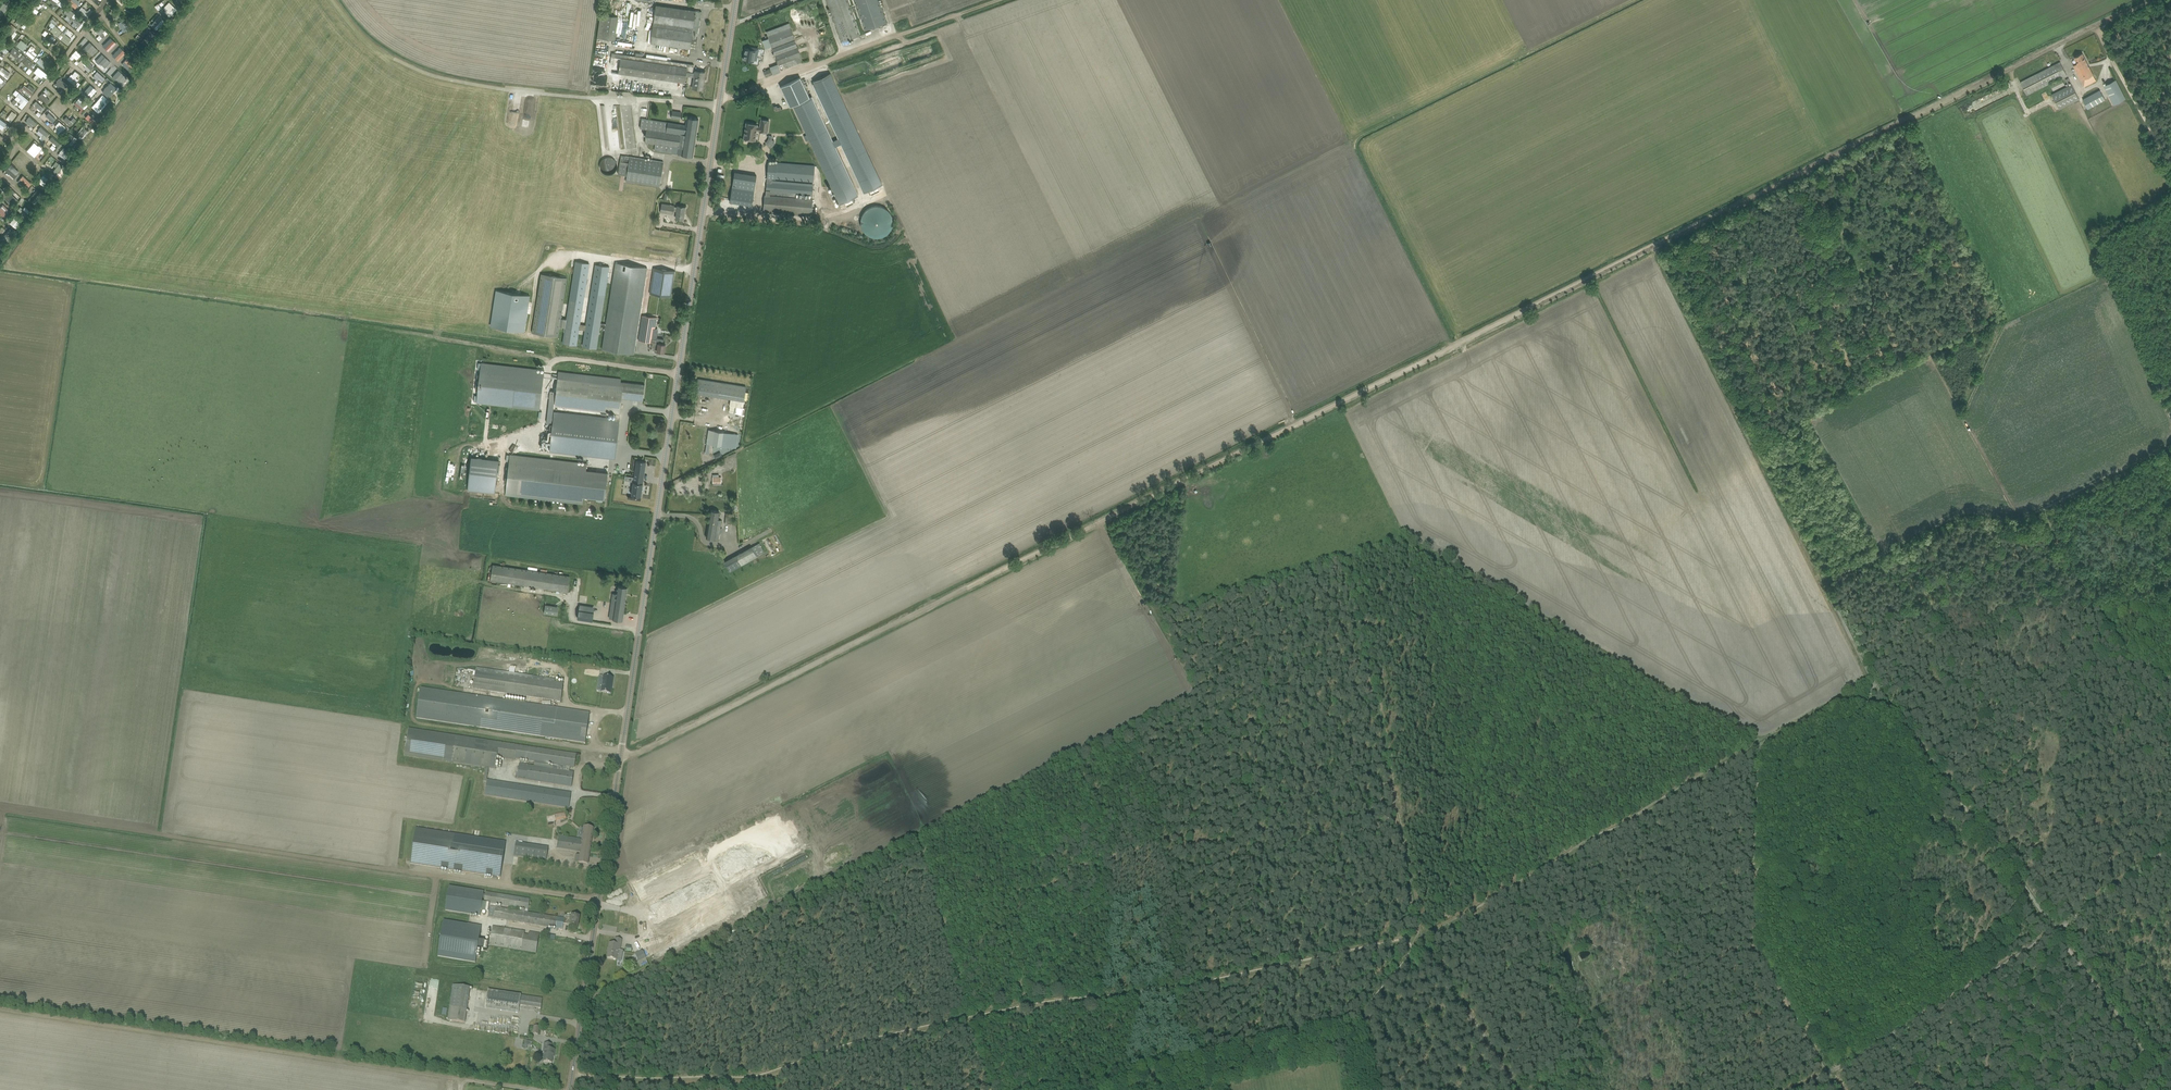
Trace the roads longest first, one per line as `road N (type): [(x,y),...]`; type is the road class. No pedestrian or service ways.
road 1 (unclassified): [(620,756),(2149,0)]
road 2 (tertiary): [(620,756),(736,0)]
road 3 (track): [(598,902),(0,812)]
road 4 (track): [(1451,347),(1360,165),(1355,140),(1636,0)]
road 5 (track): [(534,1089),(0,1010)]
road 6 (track): [(1792,1089),(1829,1075),(2056,929),(1941,776)]
road 7 (track): [(1422,933),(965,1018)]
road 8 (track): [(965,1018),(768,1079),(572,1076)]
road 9 (track): [(1758,745),(1422,933)]
road 10 (tertiary): [(569,1089),(620,756)]
road 11 (track): [(720,104),(498,88),(394,58)]
road 12 (track): [(1000,0),(721,98)]
road 13 (track): [(2170,200),(2116,227),(2099,247),(2170,419)]
road 14 (track): [(1761,463),(1654,245)]
road 15 (track): [(1756,941),(1758,745)]
road 16 (track): [(2163,1076),(2060,935)]
road 17 (track): [(1422,933),(1369,1013),(1383,1089)]
road 18 (track): [(2129,658),(2042,509)]
road 19 (track): [(2170,173),(2096,26)]
road 20 (track): [(1499,1059),(1422,933)]
road 21 (track): [(2060,935),(2056,929),(2170,847)]
road 22 (track): [(1422,933),(1393,795)]

